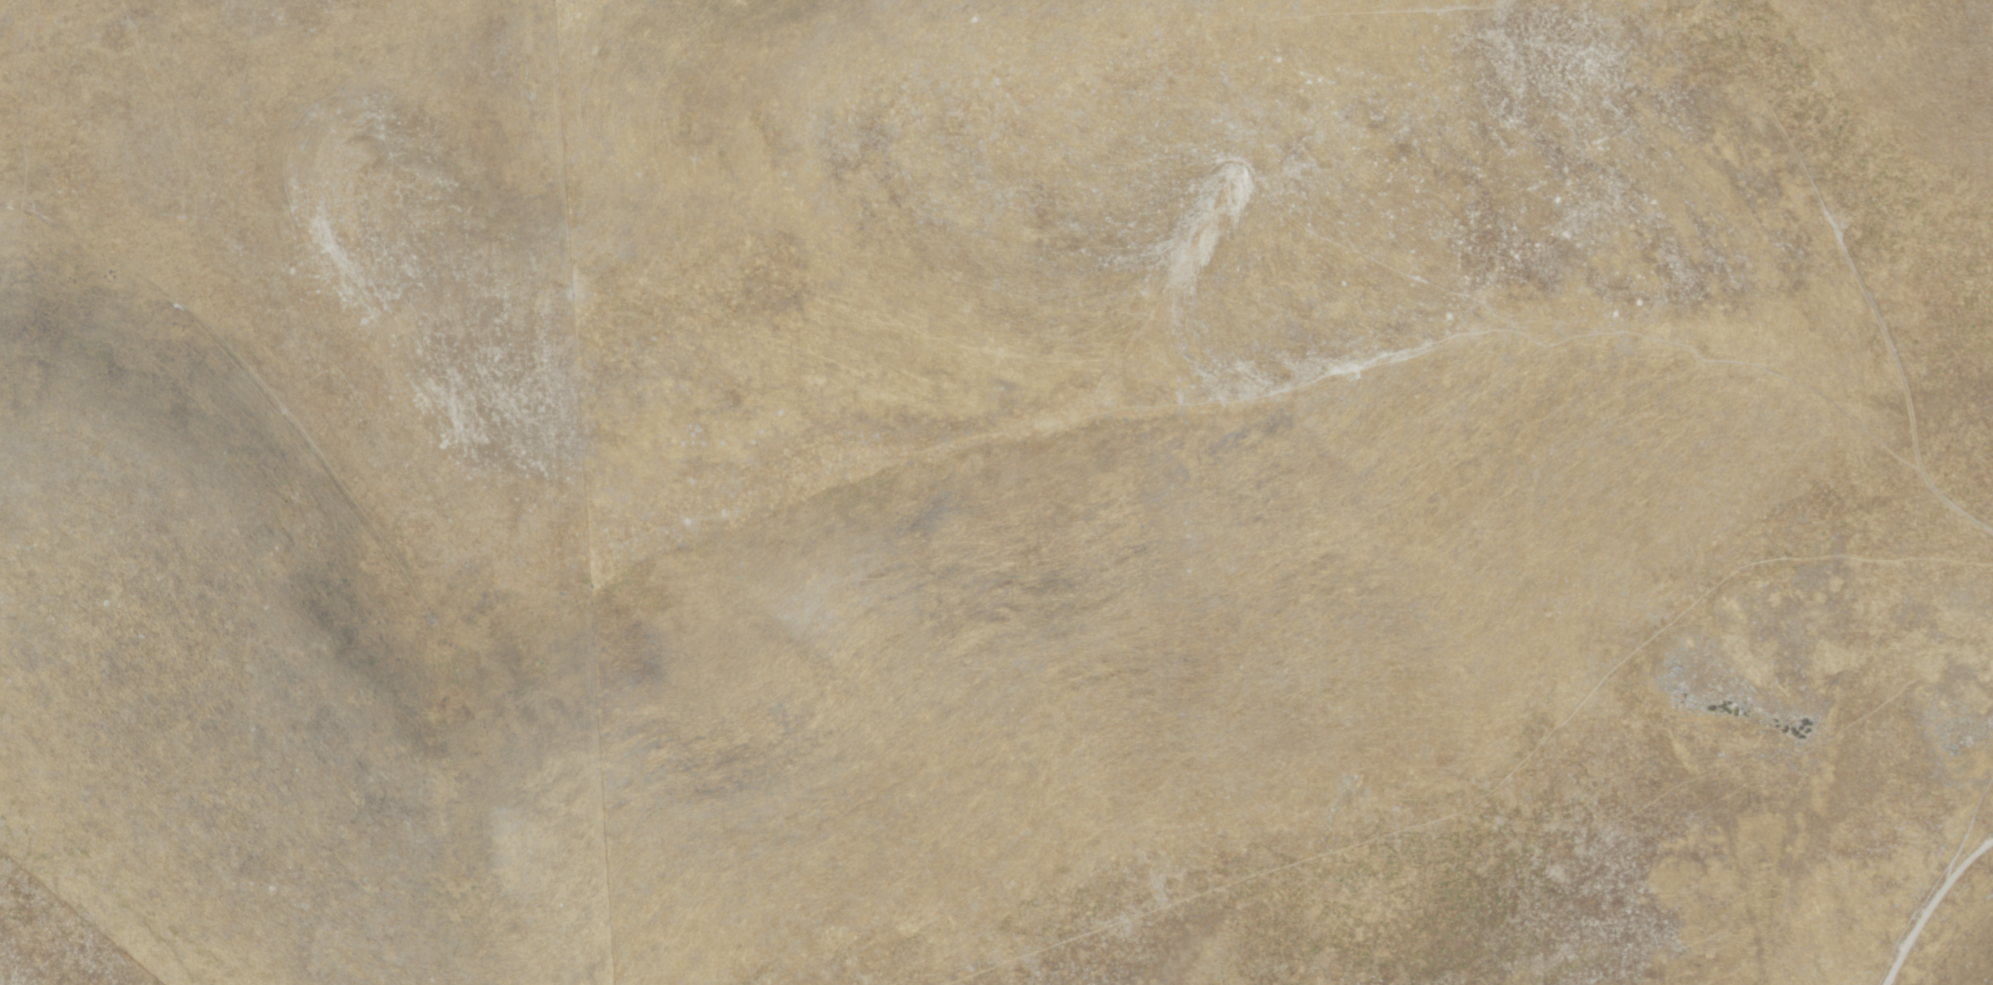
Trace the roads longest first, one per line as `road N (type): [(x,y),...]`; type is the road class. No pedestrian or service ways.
road 1 (track): [(1917,984),(1948,930),(1992,885)]

